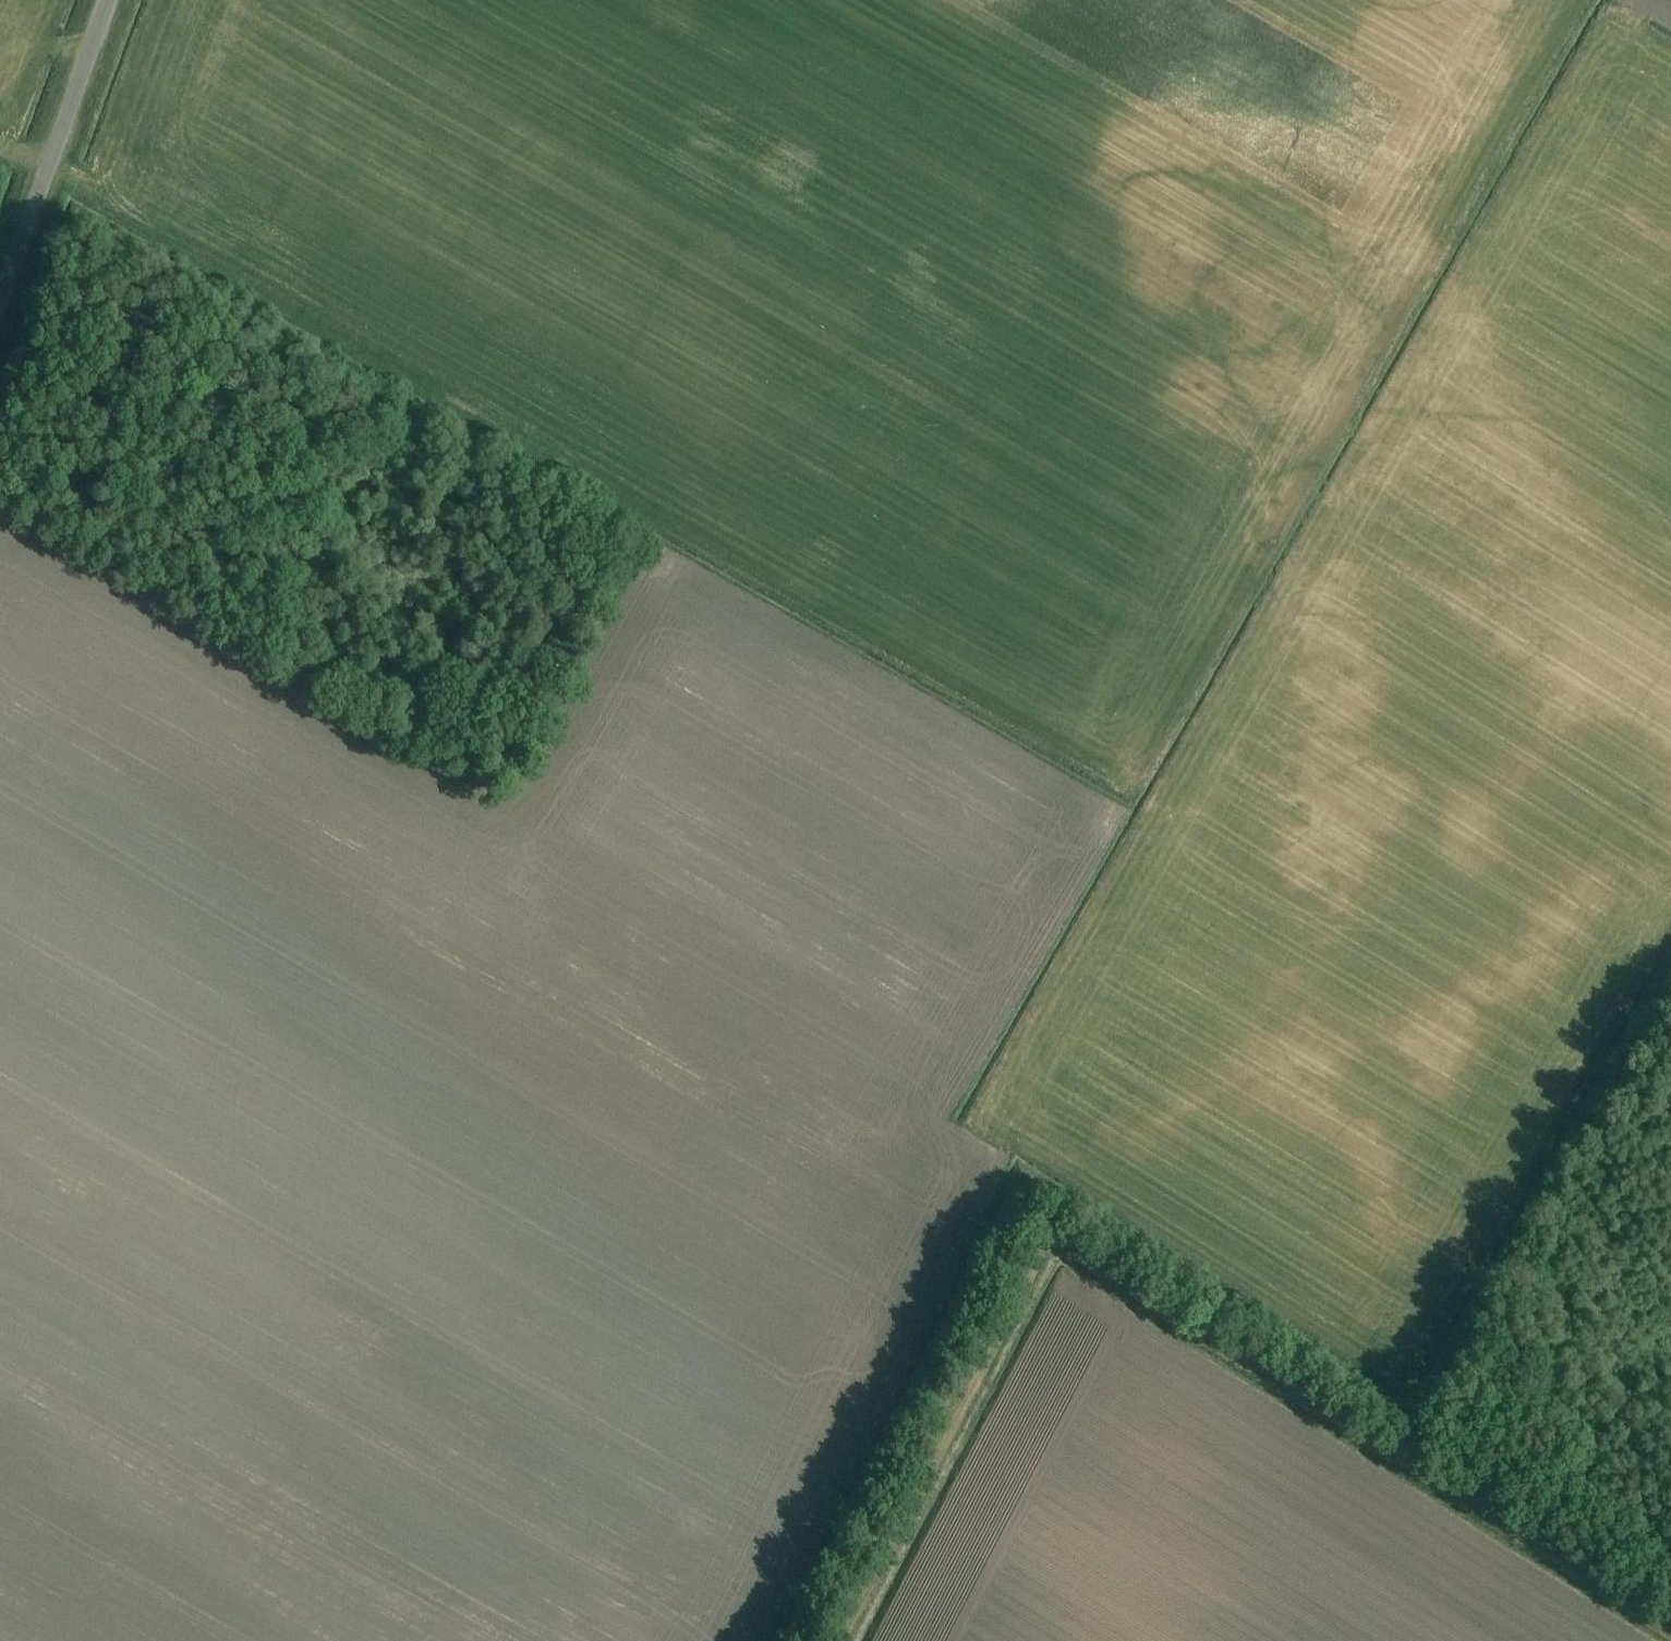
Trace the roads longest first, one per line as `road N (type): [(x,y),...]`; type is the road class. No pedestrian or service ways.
road 1 (track): [(1670,1638),(1073,1264)]
road 2 (unclassified): [(0,294),(110,0)]

